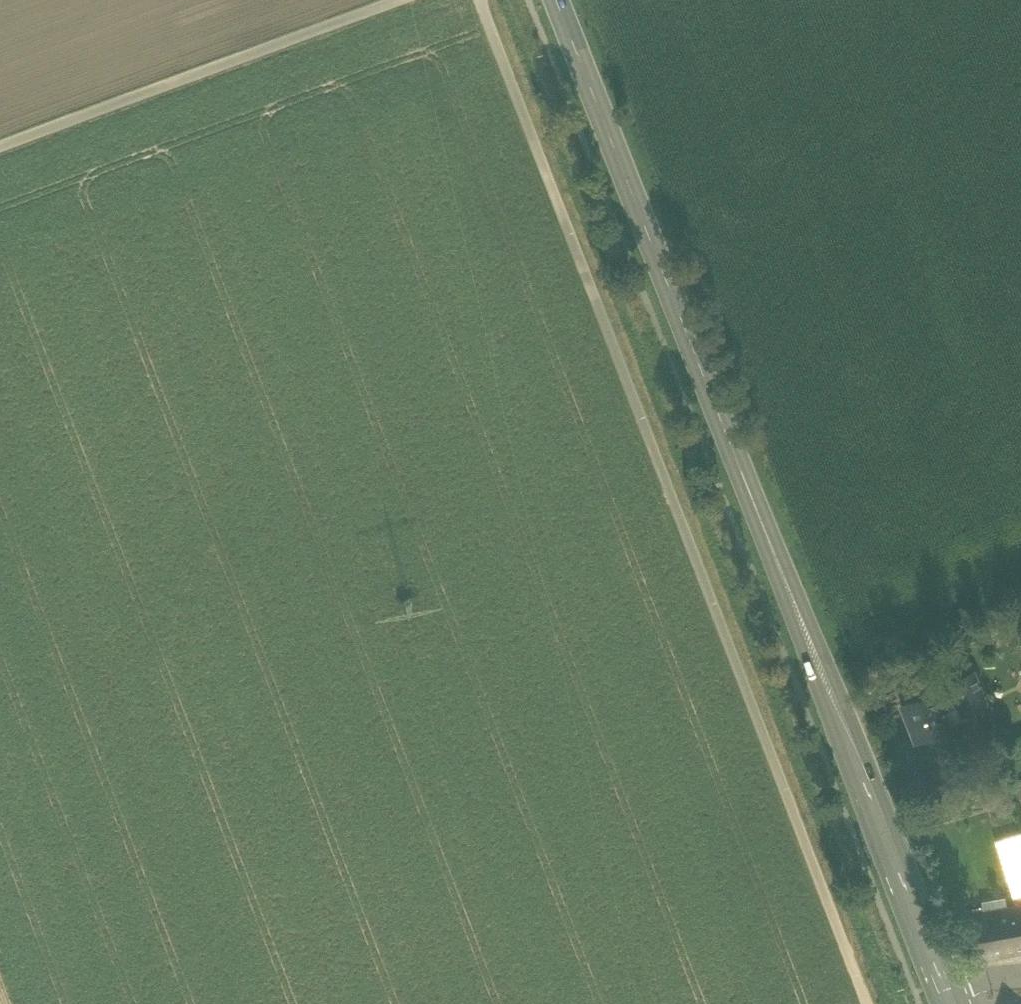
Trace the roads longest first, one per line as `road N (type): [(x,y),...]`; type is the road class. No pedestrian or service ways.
road 1 (secondary): [(950,1003),(556,0)]
road 2 (track): [(867,1003),(480,0)]
road 3 (track): [(398,0),(0,148)]

